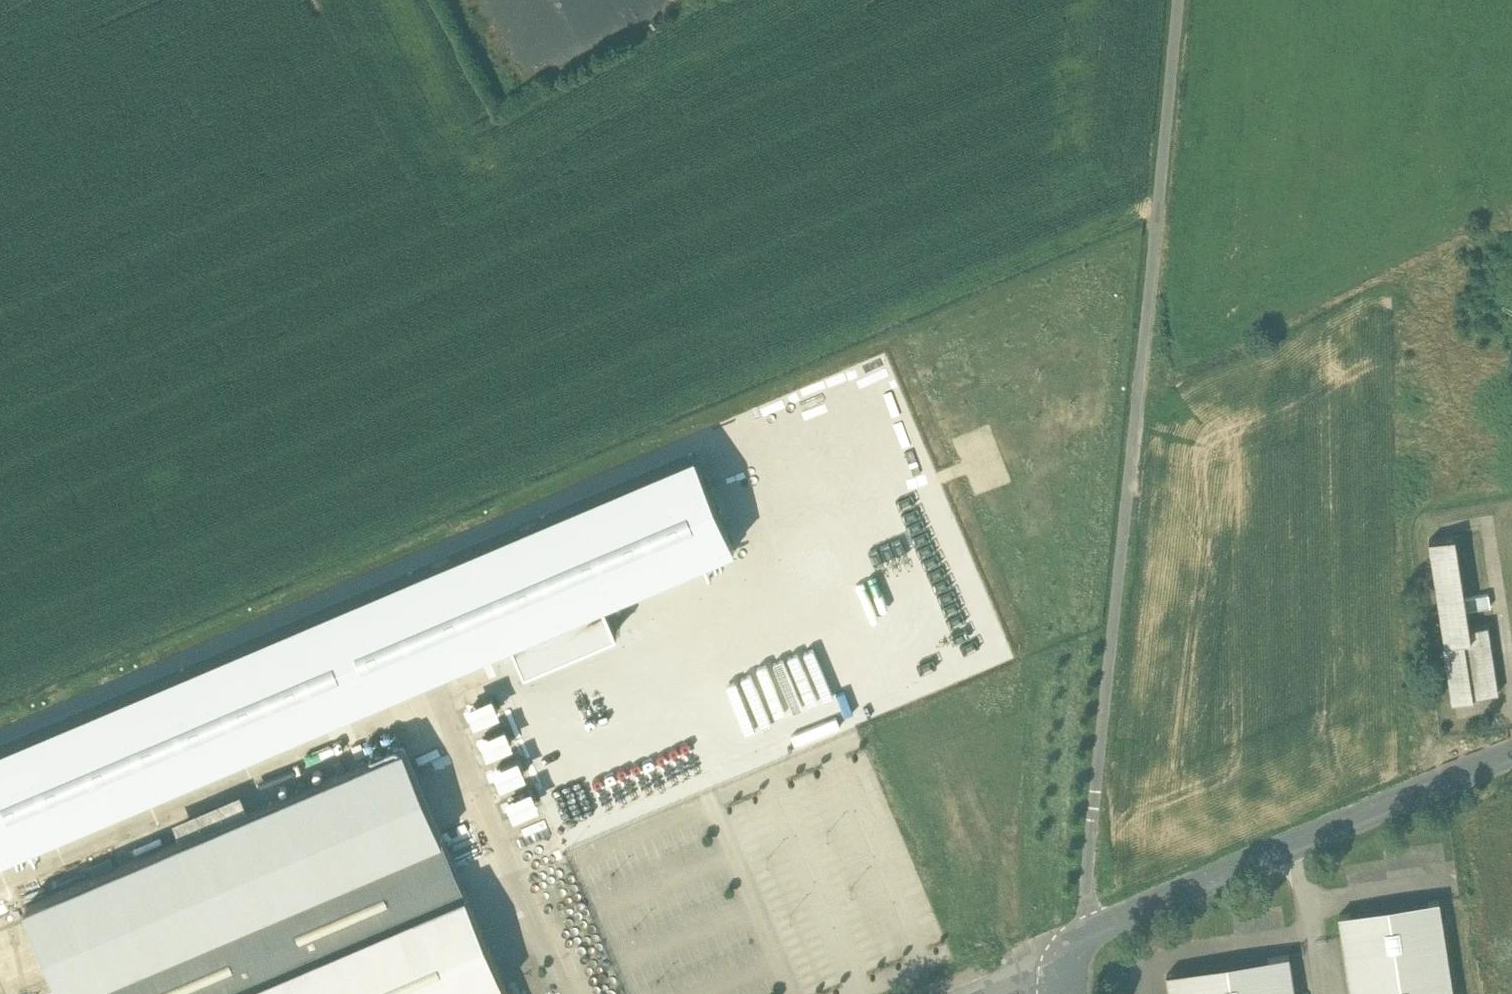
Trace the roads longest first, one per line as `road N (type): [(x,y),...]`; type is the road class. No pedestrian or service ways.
road 1 (track): [(1177,0),(1084,876),(1096,934)]
road 2 (unclassified): [(1511,761),(1060,953)]

